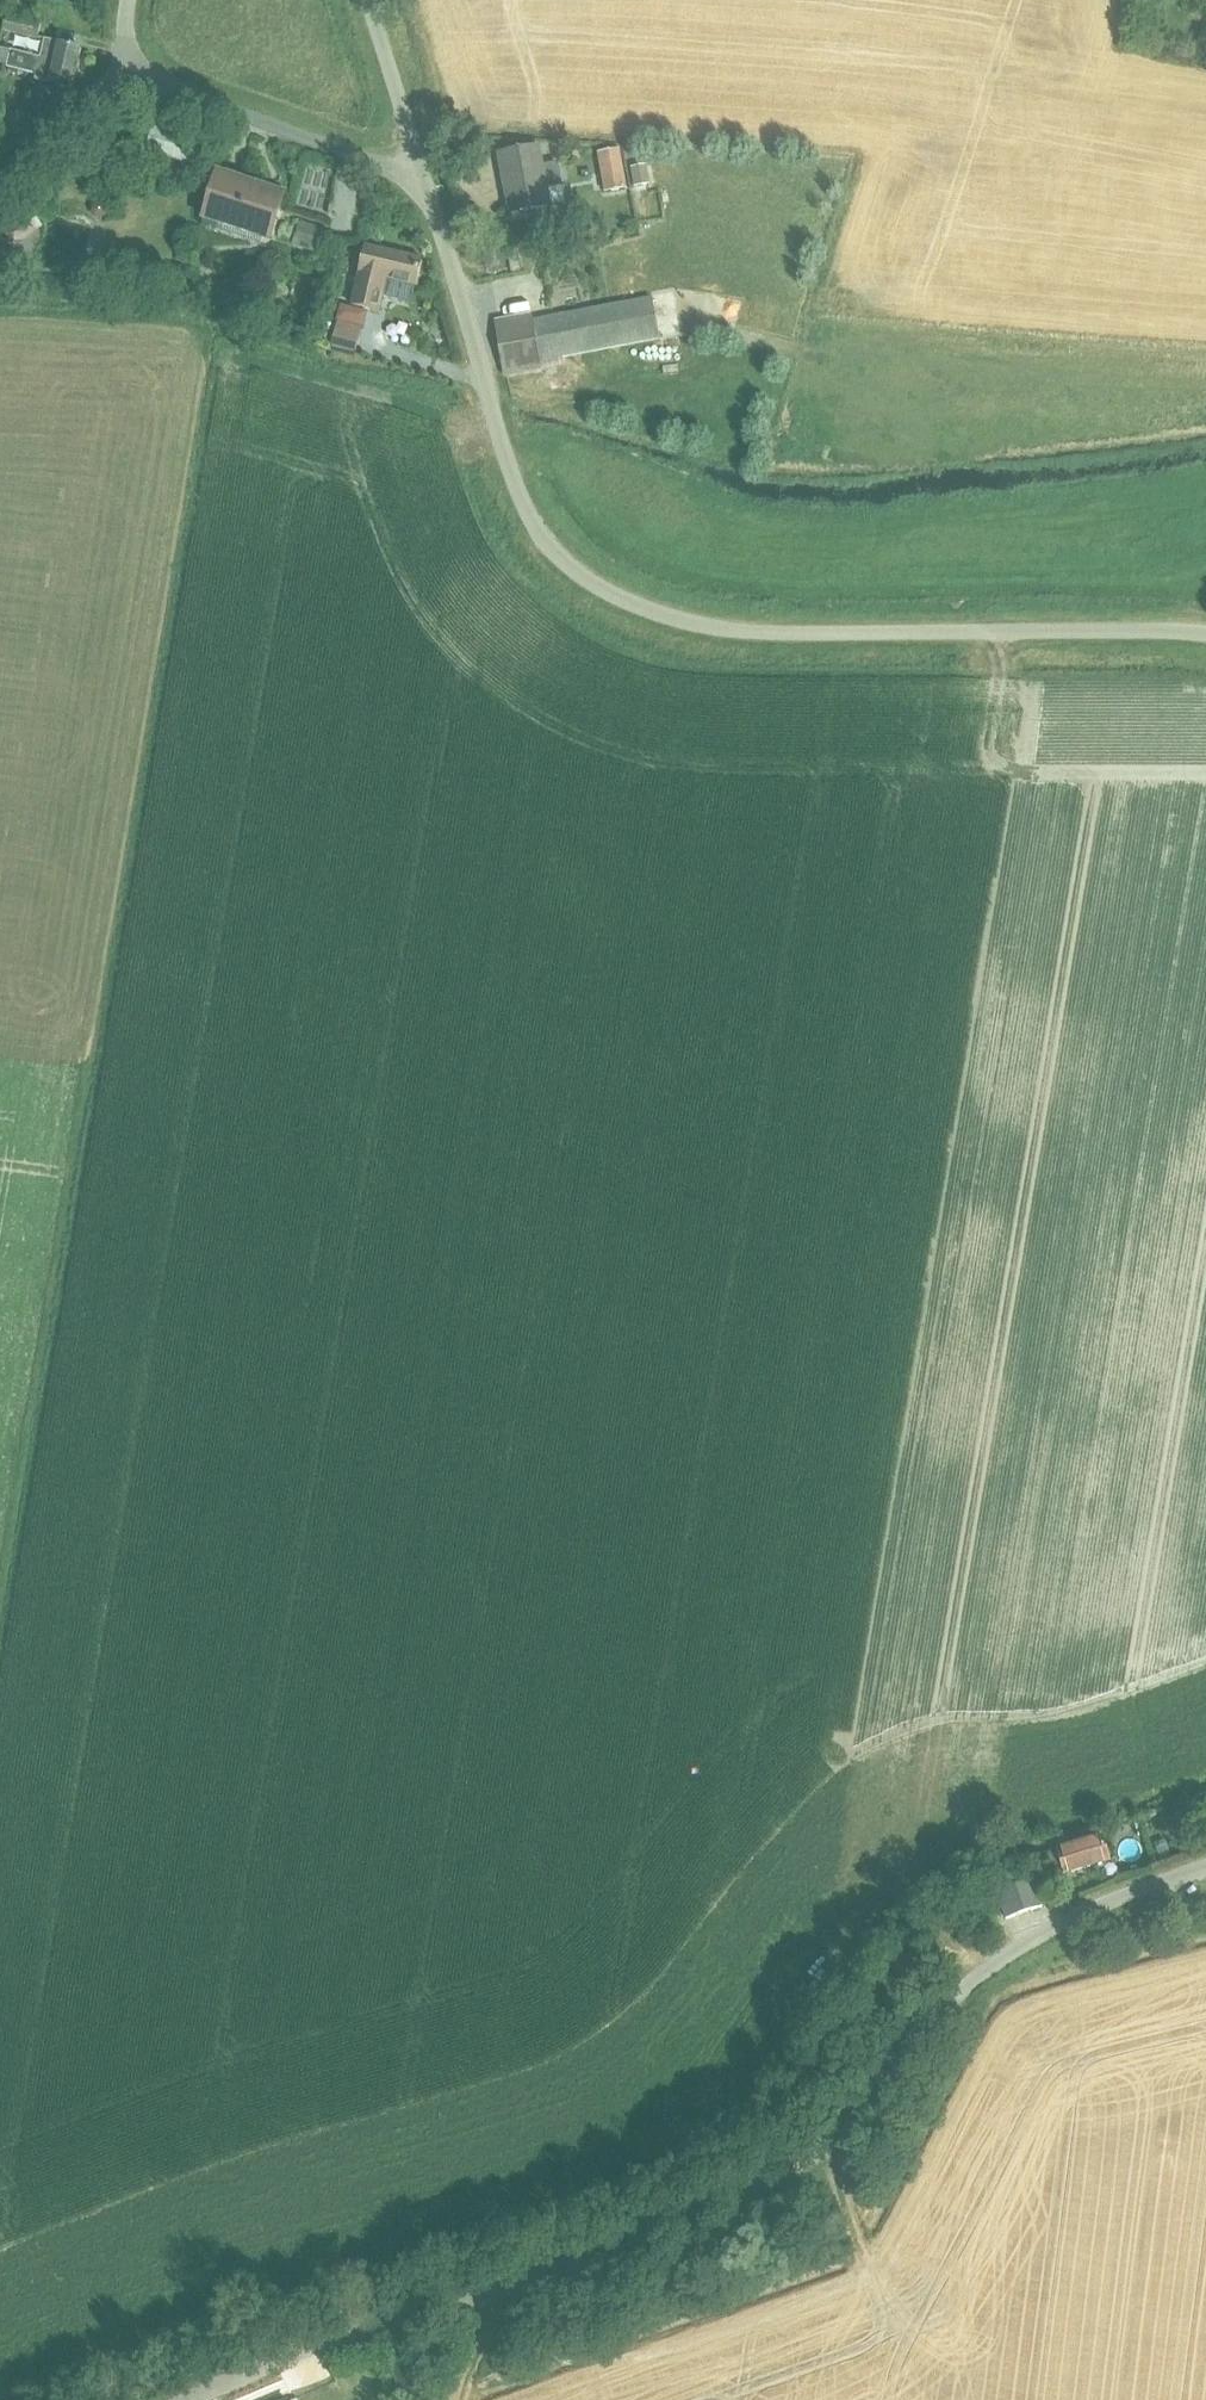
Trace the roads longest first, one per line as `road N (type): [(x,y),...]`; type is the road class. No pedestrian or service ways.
road 1 (unclassified): [(193,2399),(322,2346),(630,2247),(730,2203),(803,2156),(953,1997),(1025,1937),(1205,1865)]
road 2 (unclassified): [(1205,634),(726,630),(606,590),(555,553),(517,489),(421,175)]
road 3 (unclassified): [(421,175),(378,167),(248,118),(125,60)]
road 4 (unclassified): [(421,175),(367,0)]
road 5 (unclassified): [(0,185),(125,60)]

